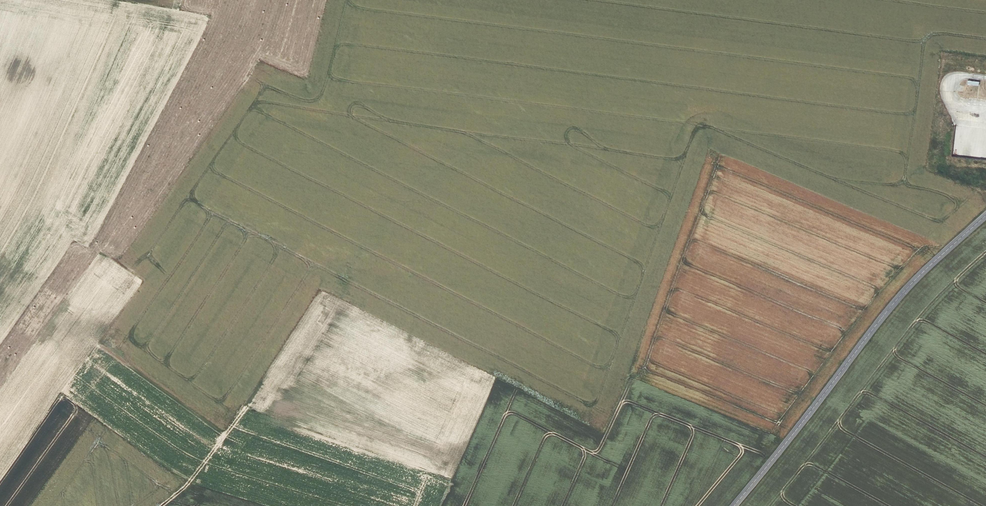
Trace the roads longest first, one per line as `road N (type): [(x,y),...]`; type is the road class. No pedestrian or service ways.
road 1 (tertiary): [(985,217),(888,313),(732,505)]

